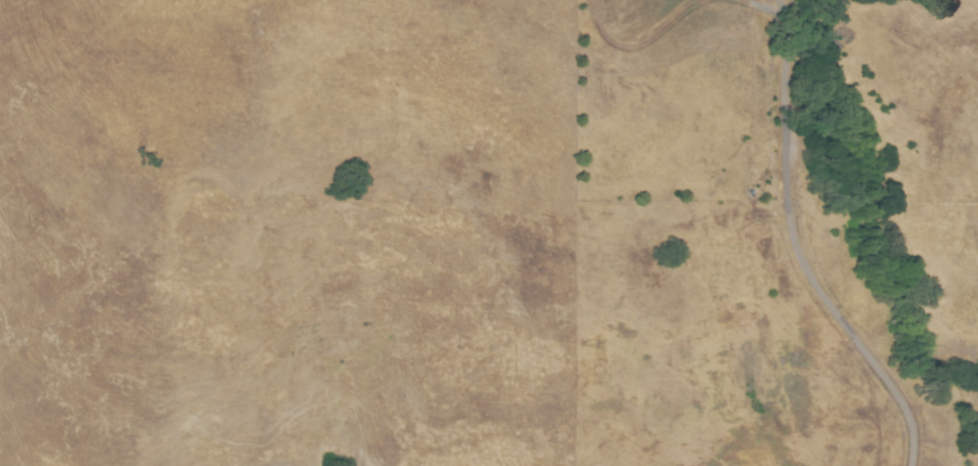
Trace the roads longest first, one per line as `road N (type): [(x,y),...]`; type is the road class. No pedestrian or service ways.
road 1 (residential): [(784,0),(791,219),(799,248),(914,425),(913,465)]

